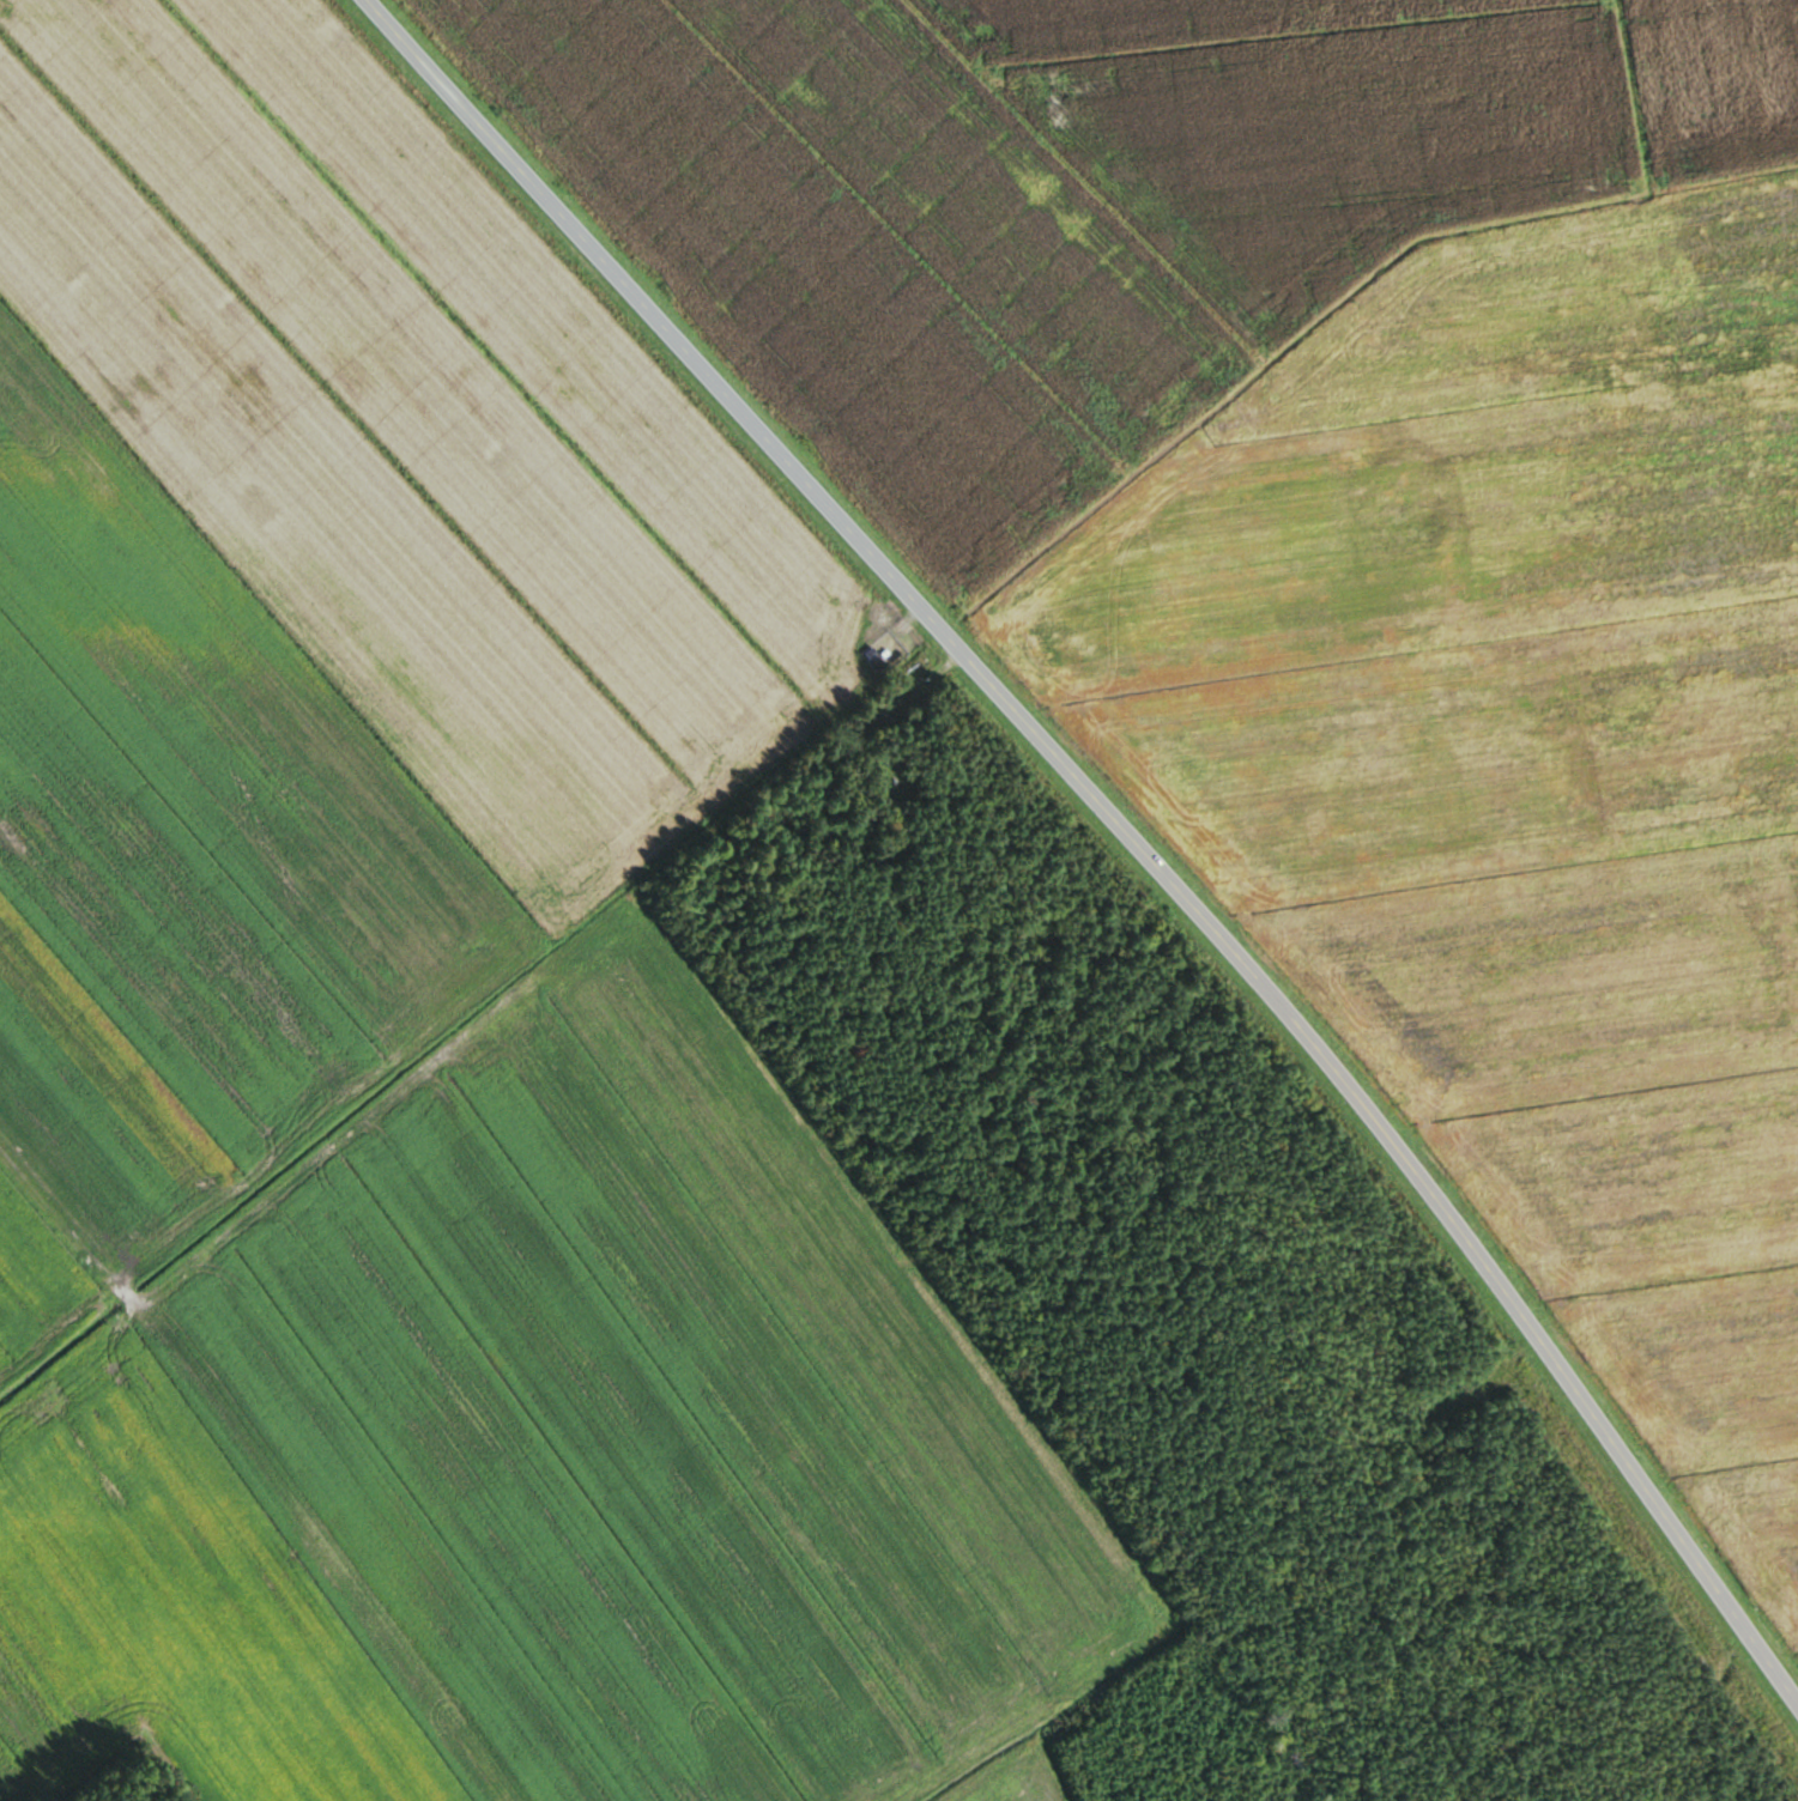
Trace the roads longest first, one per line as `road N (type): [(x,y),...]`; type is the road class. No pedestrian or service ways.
road 1 (secondary): [(1797,1708),(1409,1166),(975,673),(364,0)]

